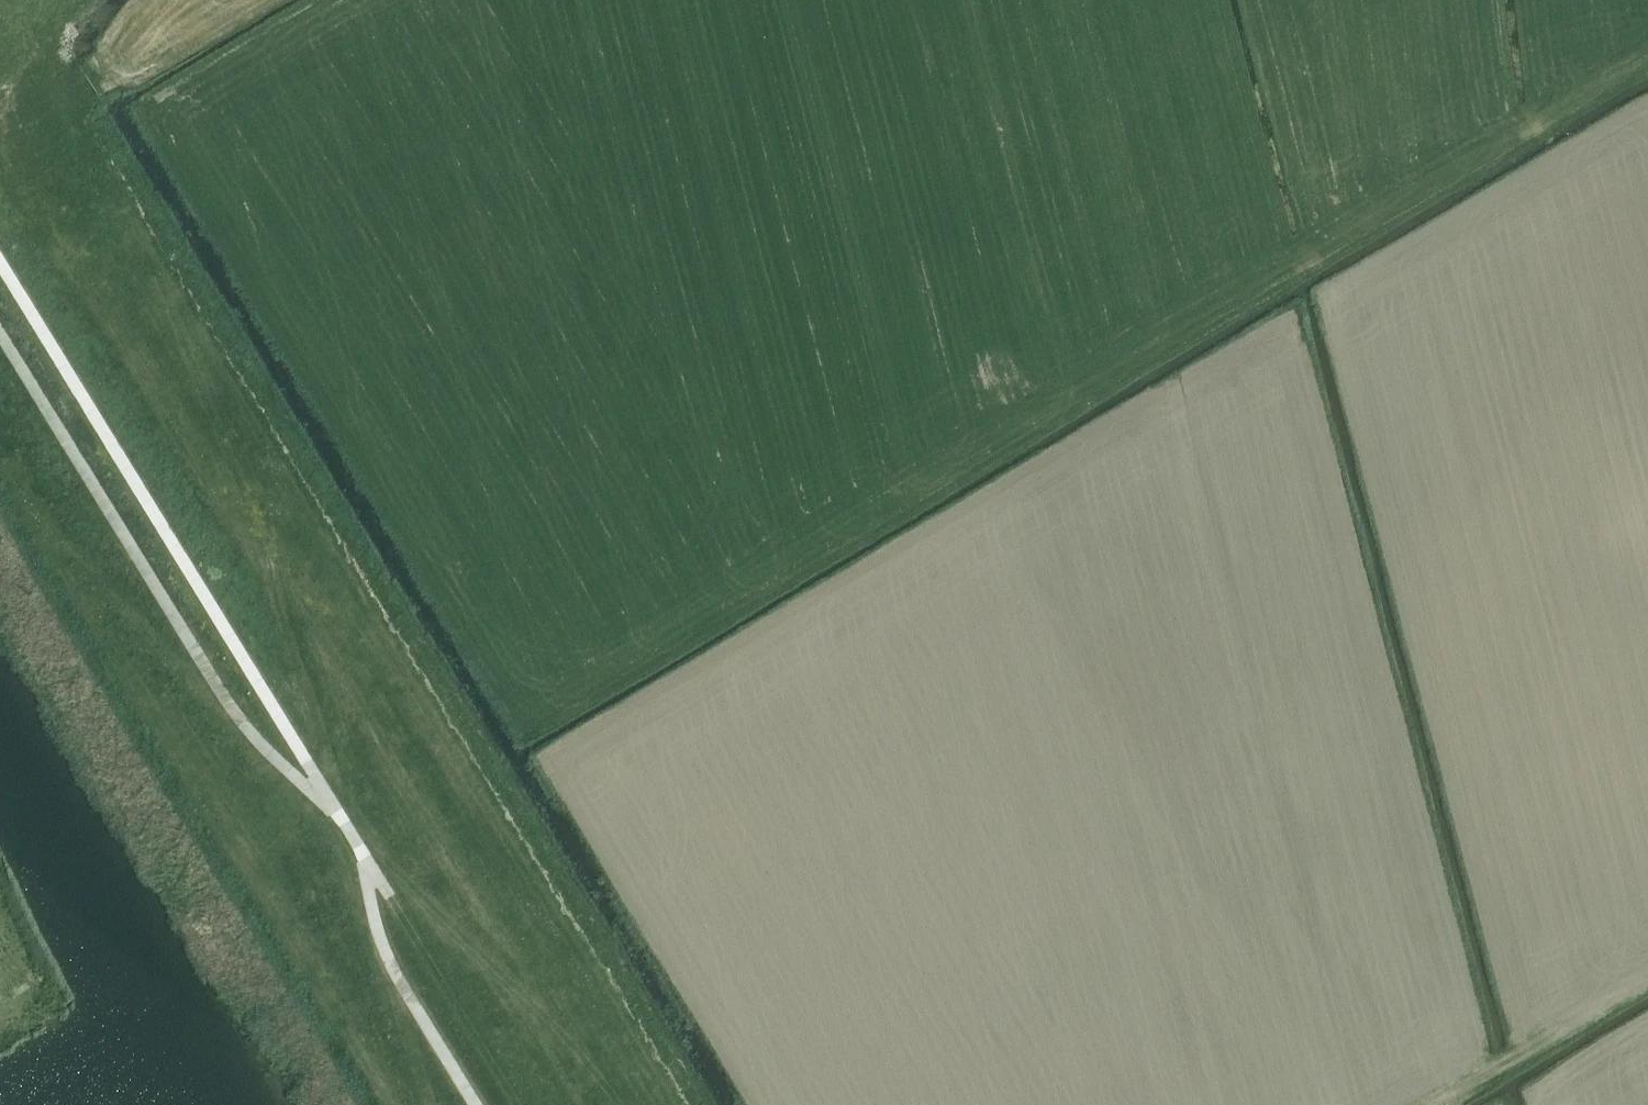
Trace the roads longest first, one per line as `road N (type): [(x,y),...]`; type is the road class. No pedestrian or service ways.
road 1 (track): [(0,334),(232,707),(345,824)]
road 2 (track): [(363,856),(516,1104)]

